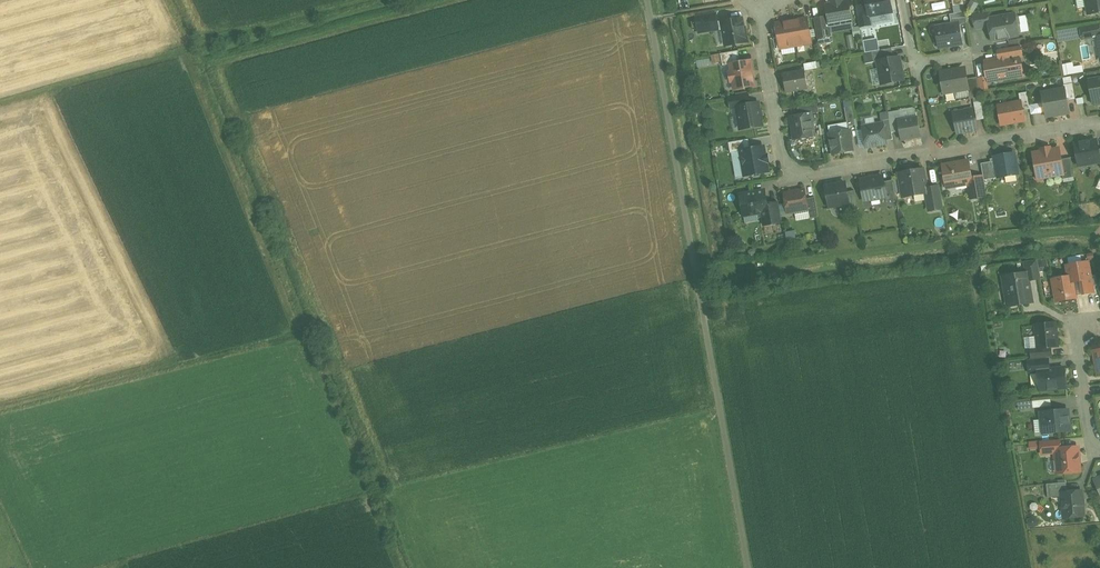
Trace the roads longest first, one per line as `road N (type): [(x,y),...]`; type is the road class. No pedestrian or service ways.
road 1 (track): [(748,567),(647,0)]
road 2 (residential): [(1099,123),(800,174),(781,150),(761,38),(771,7),(783,0)]
road 3 (residential): [(1099,445),(1075,330),(1099,316)]

